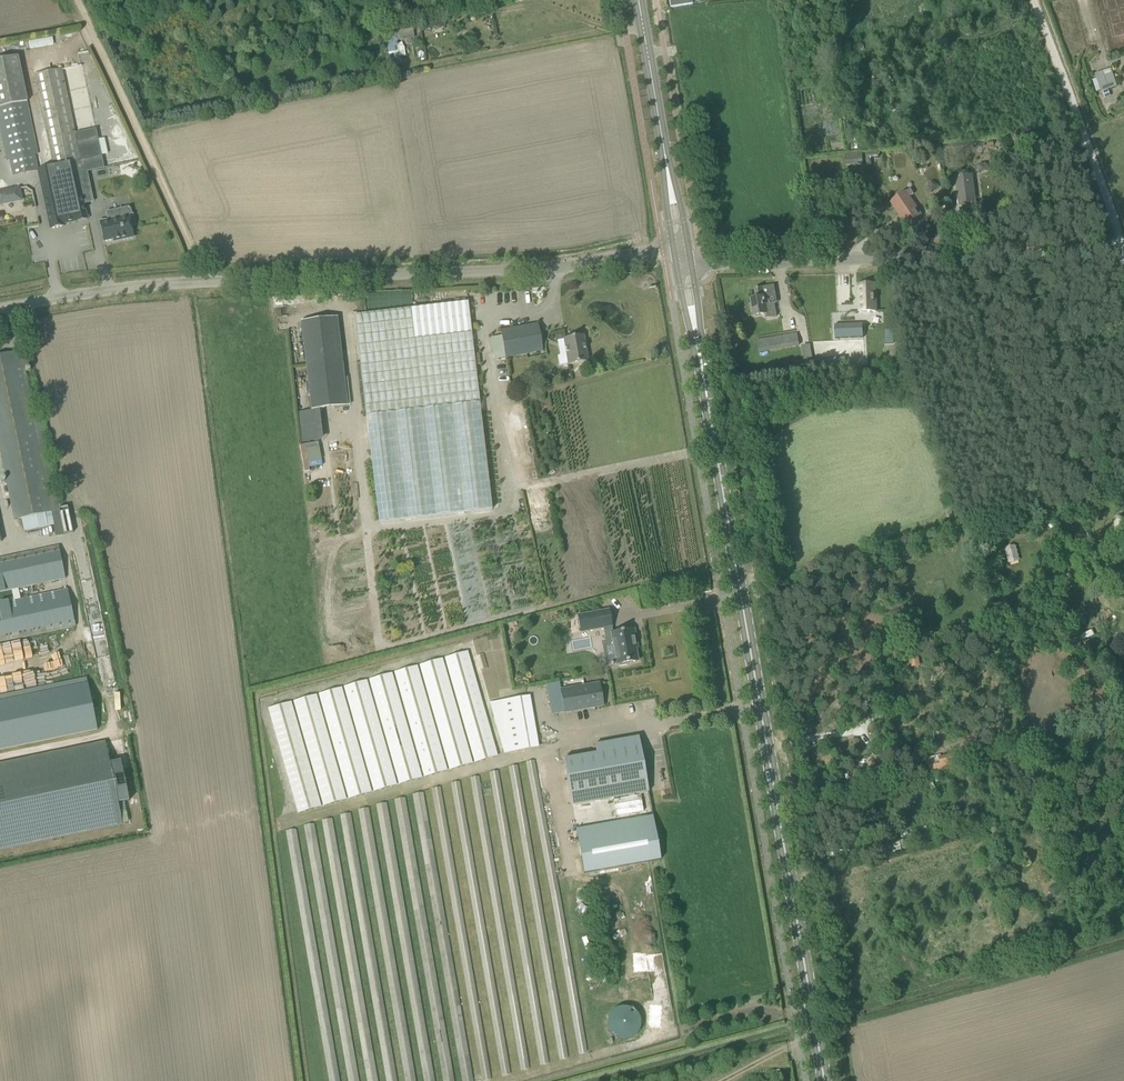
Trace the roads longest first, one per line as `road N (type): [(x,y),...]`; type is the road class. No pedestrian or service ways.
road 1 (secondary): [(822,1080),(696,342)]
road 2 (unclassified): [(673,250),(475,273),(203,282),(0,312)]
road 3 (residential): [(711,265),(1123,253)]
road 4 (track): [(75,0),(203,282)]
road 5 (residential): [(1035,0),(1123,252)]
road 6 (secondary): [(663,154),(636,0)]

